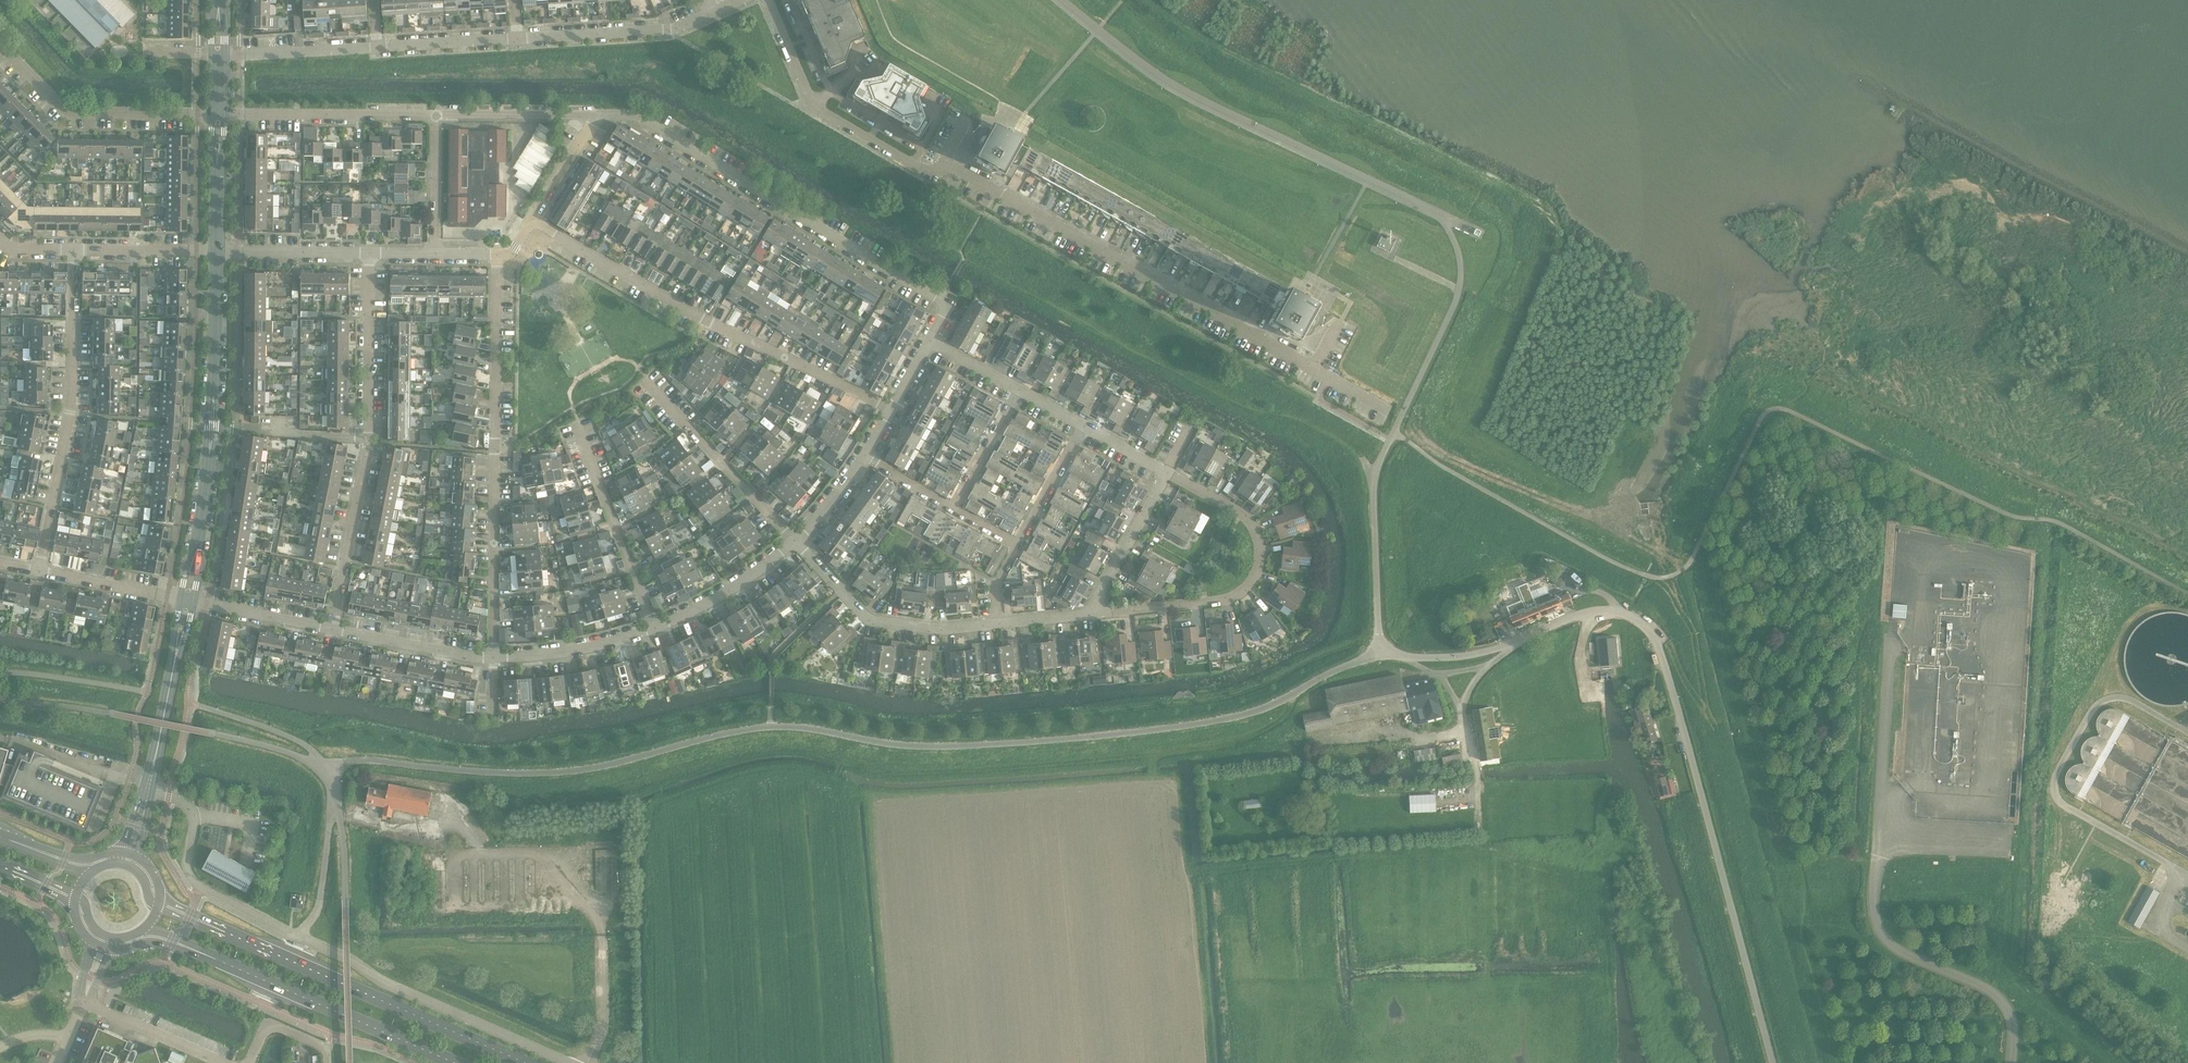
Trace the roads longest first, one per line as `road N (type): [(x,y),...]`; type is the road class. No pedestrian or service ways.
road 1 (unclassified): [(333,771),(348,762),(386,762),(566,772),(773,725),(910,746),(1140,732),(1240,717),(1381,655)]
road 2 (unclassified): [(1770,1062),(1656,635),(1610,611),(1483,653),(1381,655)]
road 3 (residential): [(1390,411),(948,165)]
road 4 (residential): [(895,411),(709,322),(533,221)]
road 5 (residential): [(599,116),(636,116),(951,310)]
road 6 (residential): [(494,658),(497,254)]
road 7 (tertiary): [(188,600),(213,426),(216,250)]
road 8 (residential): [(1090,616),(1230,602),(1254,585),(1263,553),(1252,522),(1168,473)]
road 9 (residential): [(40,571),(69,415),(75,249)]
road 10 (tertiary): [(527,1062),(241,938)]
road 11 (tertiary): [(202,953),(456,1062)]
road 12 (unclassified): [(948,165),(925,169),(815,108),(769,0)]
road 13 (residential): [(218,114),(67,112),(0,45)]
road 14 (residential): [(799,543),(875,622),(946,629),(1000,623)]
road 15 (residential): [(799,543),(649,379)]
road 16 (unclassified): [(1381,655),(1373,495),(1391,438)]
road 17 (residential): [(659,627),(580,422)]
road 18 (residential): [(238,114),(437,115)]
road 19 (residential): [(519,40),(668,31),(712,13)]
road 20 (residential): [(328,630),(371,439)]
road 21 (tertiary): [(148,788),(188,600)]
road 22 (residential): [(371,439),(373,252)]
road 23 (residential): [(494,658),(576,650),(659,627)]
road 24 (residential): [(328,630),(494,658)]
road 25 (residential): [(659,627),(734,589),(799,543)]
road 26 (residential): [(1090,616),(1168,473)]
road 27 (residential): [(437,115),(599,116)]
road 28 (residential): [(218,54),(379,46)]
road 29 (residential): [(216,250),(373,252)]
road 30 (residential): [(188,600),(40,571)]
road 31 (residential): [(86,1005),(223,1062)]
road 32 (residential): [(188,600),(328,630)]
road 33 (residential): [(75,249),(216,250)]
road 34 (residential): [(379,46),(519,40)]
road 35 (residential): [(437,115),(438,253)]
road 36 (tertiary): [(216,250),(218,114)]
road 37 (residential): [(1018,545),(1084,427)]
road 38 (residential): [(953,509),(1020,393)]
road 39 (residential): [(533,221),(599,116)]

